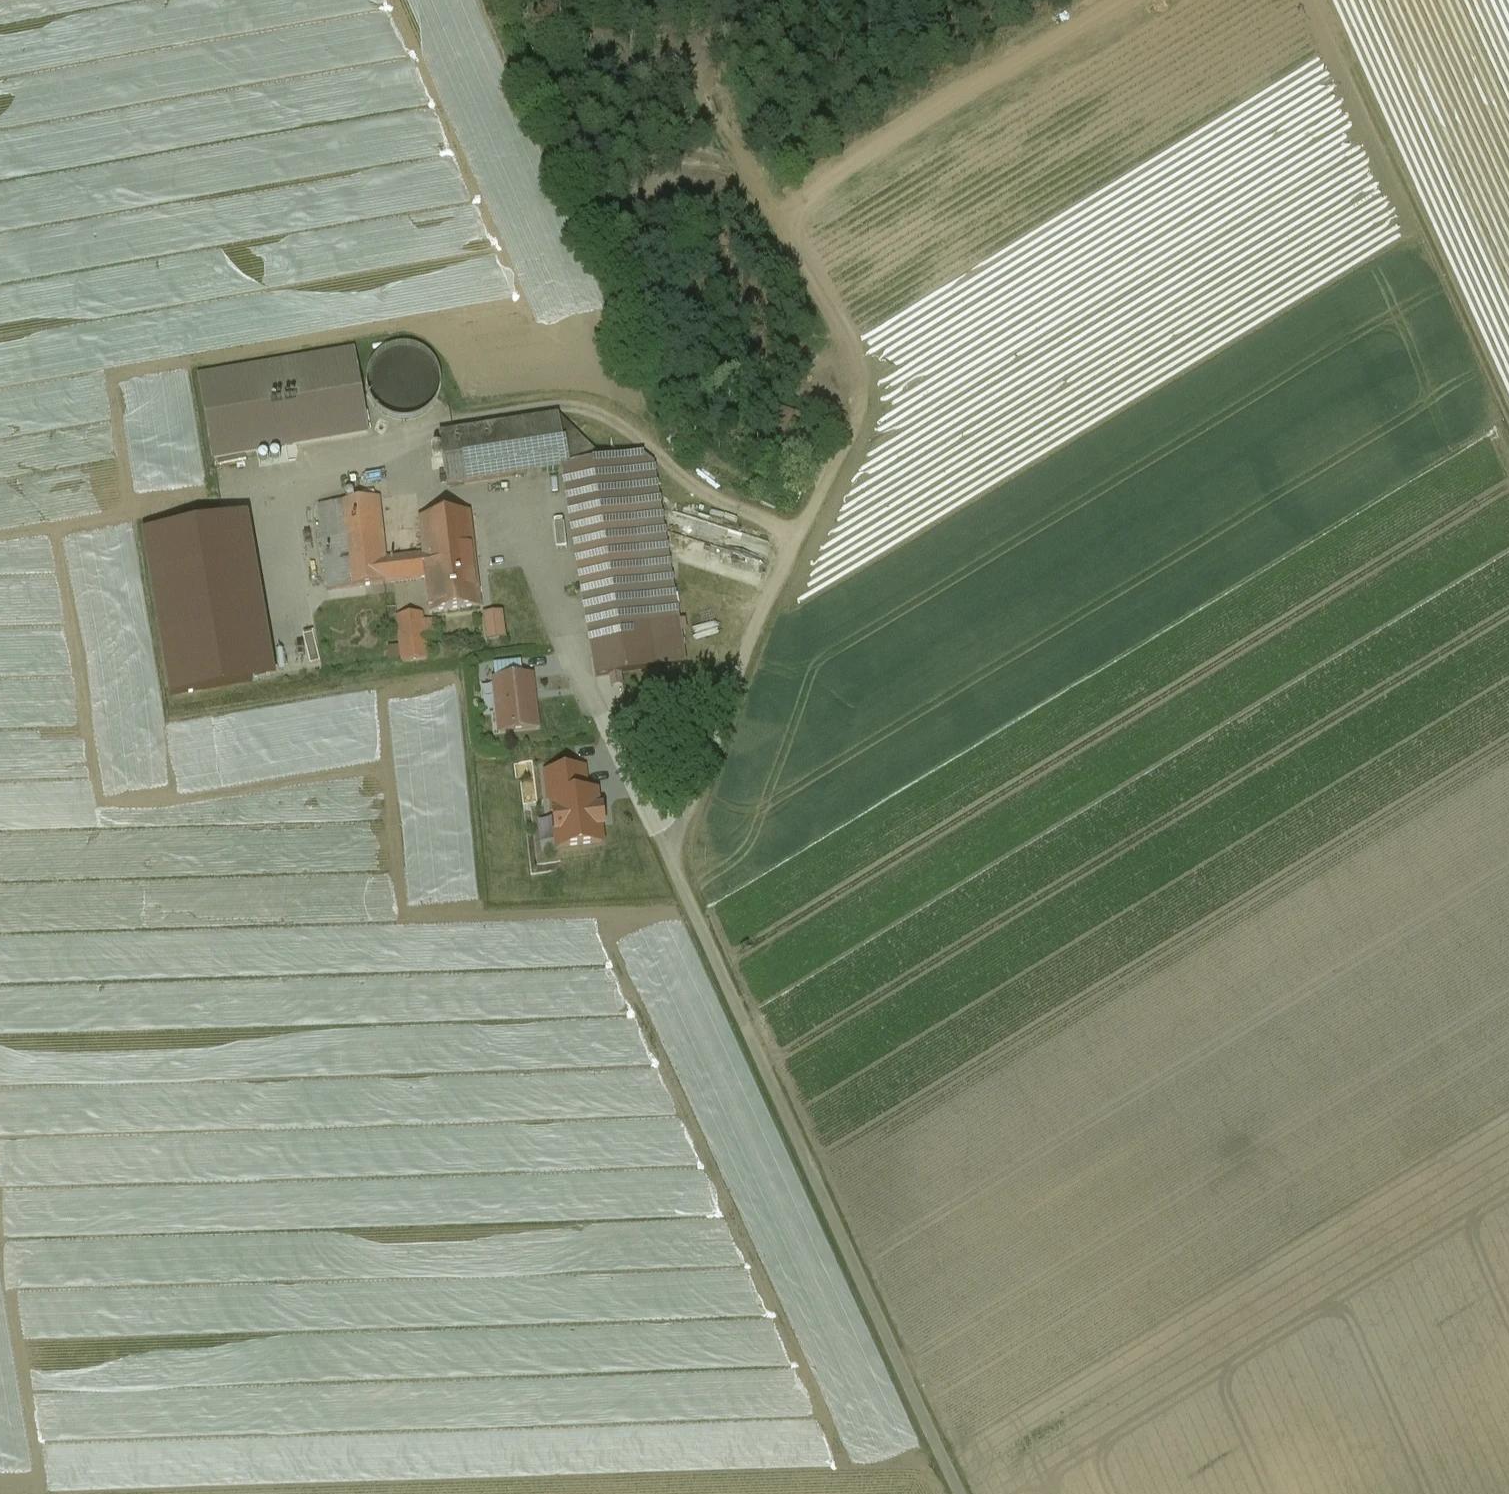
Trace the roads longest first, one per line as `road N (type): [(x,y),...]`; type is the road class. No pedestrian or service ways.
road 1 (track): [(671,860),(755,631),(861,408)]

